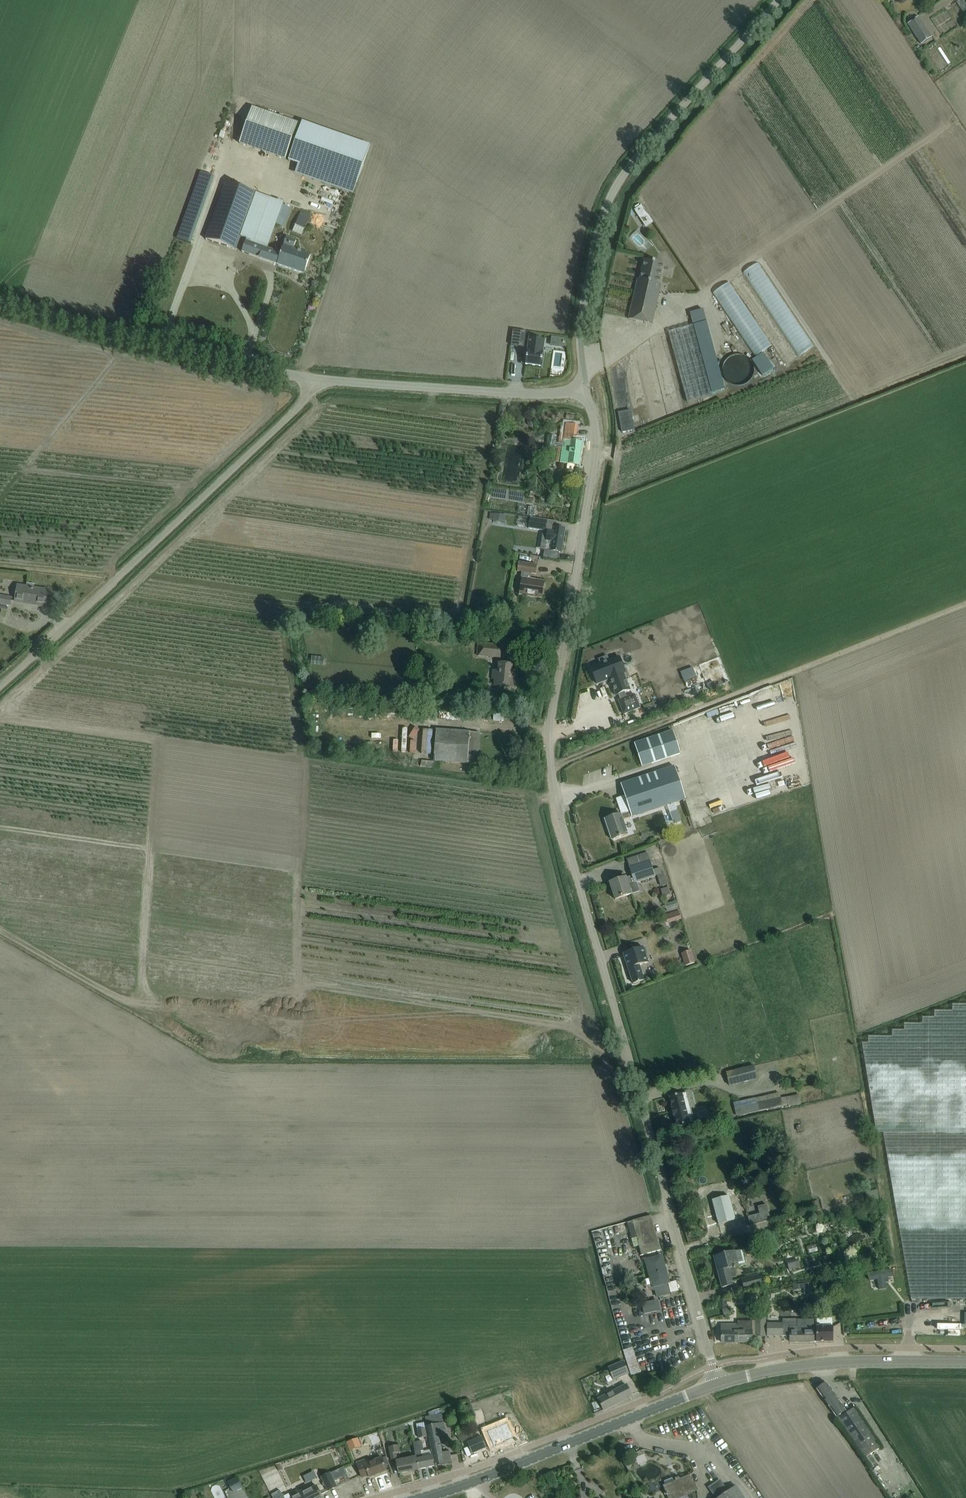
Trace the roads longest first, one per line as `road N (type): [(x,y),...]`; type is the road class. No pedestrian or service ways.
road 1 (unclassified): [(719,1383),(554,797),(551,762),(594,464),(587,392)]
road 2 (unclassified): [(587,392),(580,313),(606,204),(642,150),(781,0)]
road 3 (unclassified): [(0,685),(303,401),(311,380)]
road 4 (tertiary): [(412,1497),(719,1383)]
road 5 (unclassified): [(311,380),(0,301)]
road 6 (unclassified): [(587,392),(311,380)]
road 7 (tertiary): [(719,1383),(839,1362),(965,1362)]

